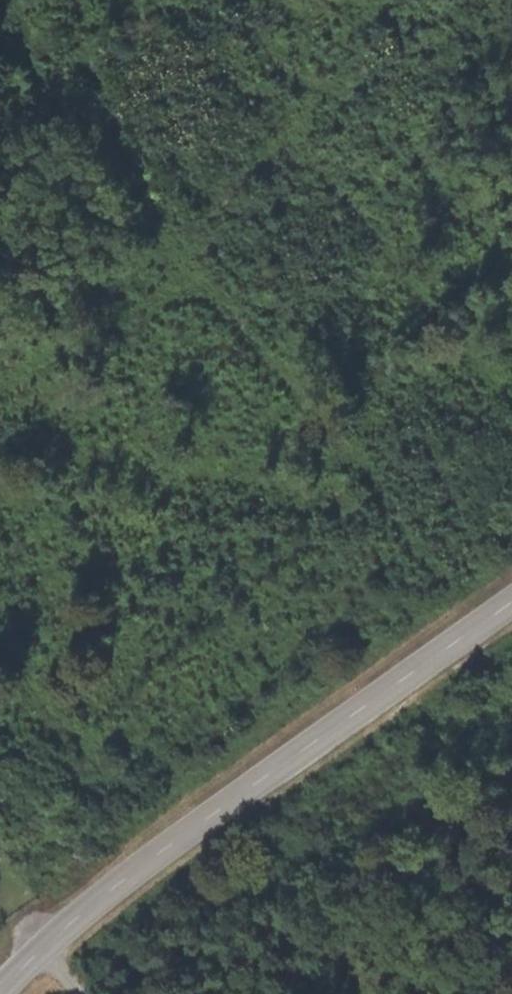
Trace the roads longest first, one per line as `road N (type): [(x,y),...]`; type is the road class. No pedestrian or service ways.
road 1 (tertiary): [(511,604),(48,944),(0,993)]

